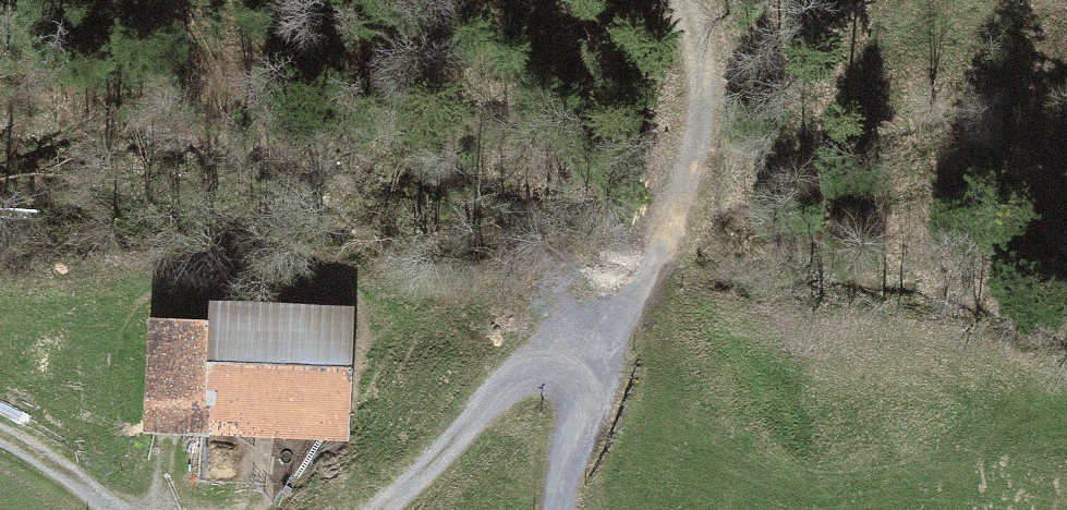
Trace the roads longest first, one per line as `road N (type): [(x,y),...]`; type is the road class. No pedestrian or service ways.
road 1 (track): [(584,376),(659,251),(703,145),(695,0)]
road 2 (track): [(381,509),(543,342),(584,376)]
road 3 (track): [(0,437),(117,509)]
road 4 (track): [(584,376),(559,509)]

